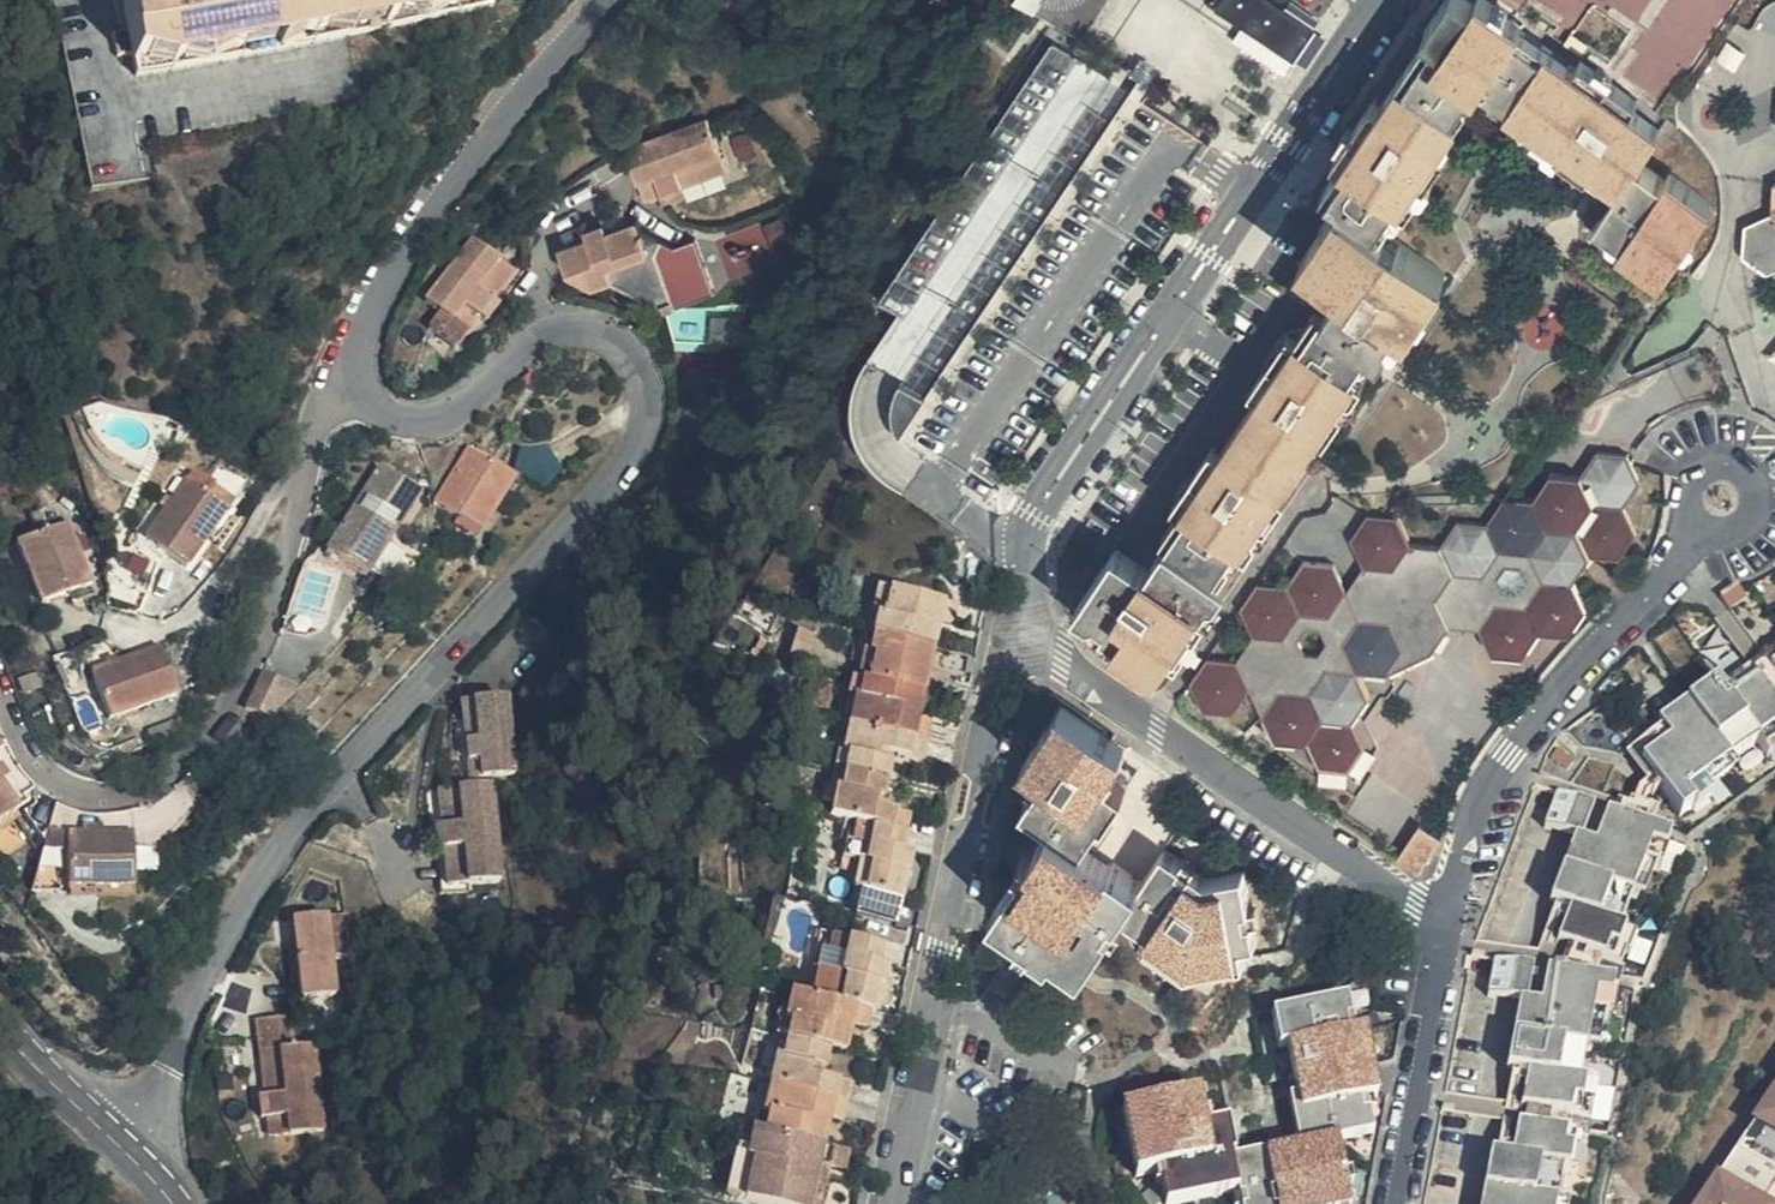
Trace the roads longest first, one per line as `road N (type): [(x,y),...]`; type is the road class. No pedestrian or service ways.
road 1 (residential): [(364,385),(393,417),(427,417),(465,404),(558,331),(602,332),(638,364),(650,426),(643,449),(563,524),(300,819),(266,868),(209,988),(114,1138)]
road 2 (unclassified): [(1015,627),(1033,513),(1384,0)]
road 3 (residential): [(0,680),(27,755),(48,780),(109,797),(162,785),(211,739),(256,651),(324,412),(364,385)]
road 4 (unclassified): [(895,1203),(1015,627)]
road 5 (residential): [(1015,627),(1445,922)]
road 6 (residential): [(1700,527),(1688,552),(1555,683),(1484,791),(1445,922)]
road 7 (residential): [(603,0),(559,43),(404,260),(365,337),(364,385)]
road 8 (residential): [(1445,922),(1394,1203)]
road 9 (residential): [(1700,527),(1687,512),(1699,464),(1727,457),(1749,471),(1758,497),(1747,523),(1716,534)]
road 10 (secondary): [(114,1138),(0,1016)]

